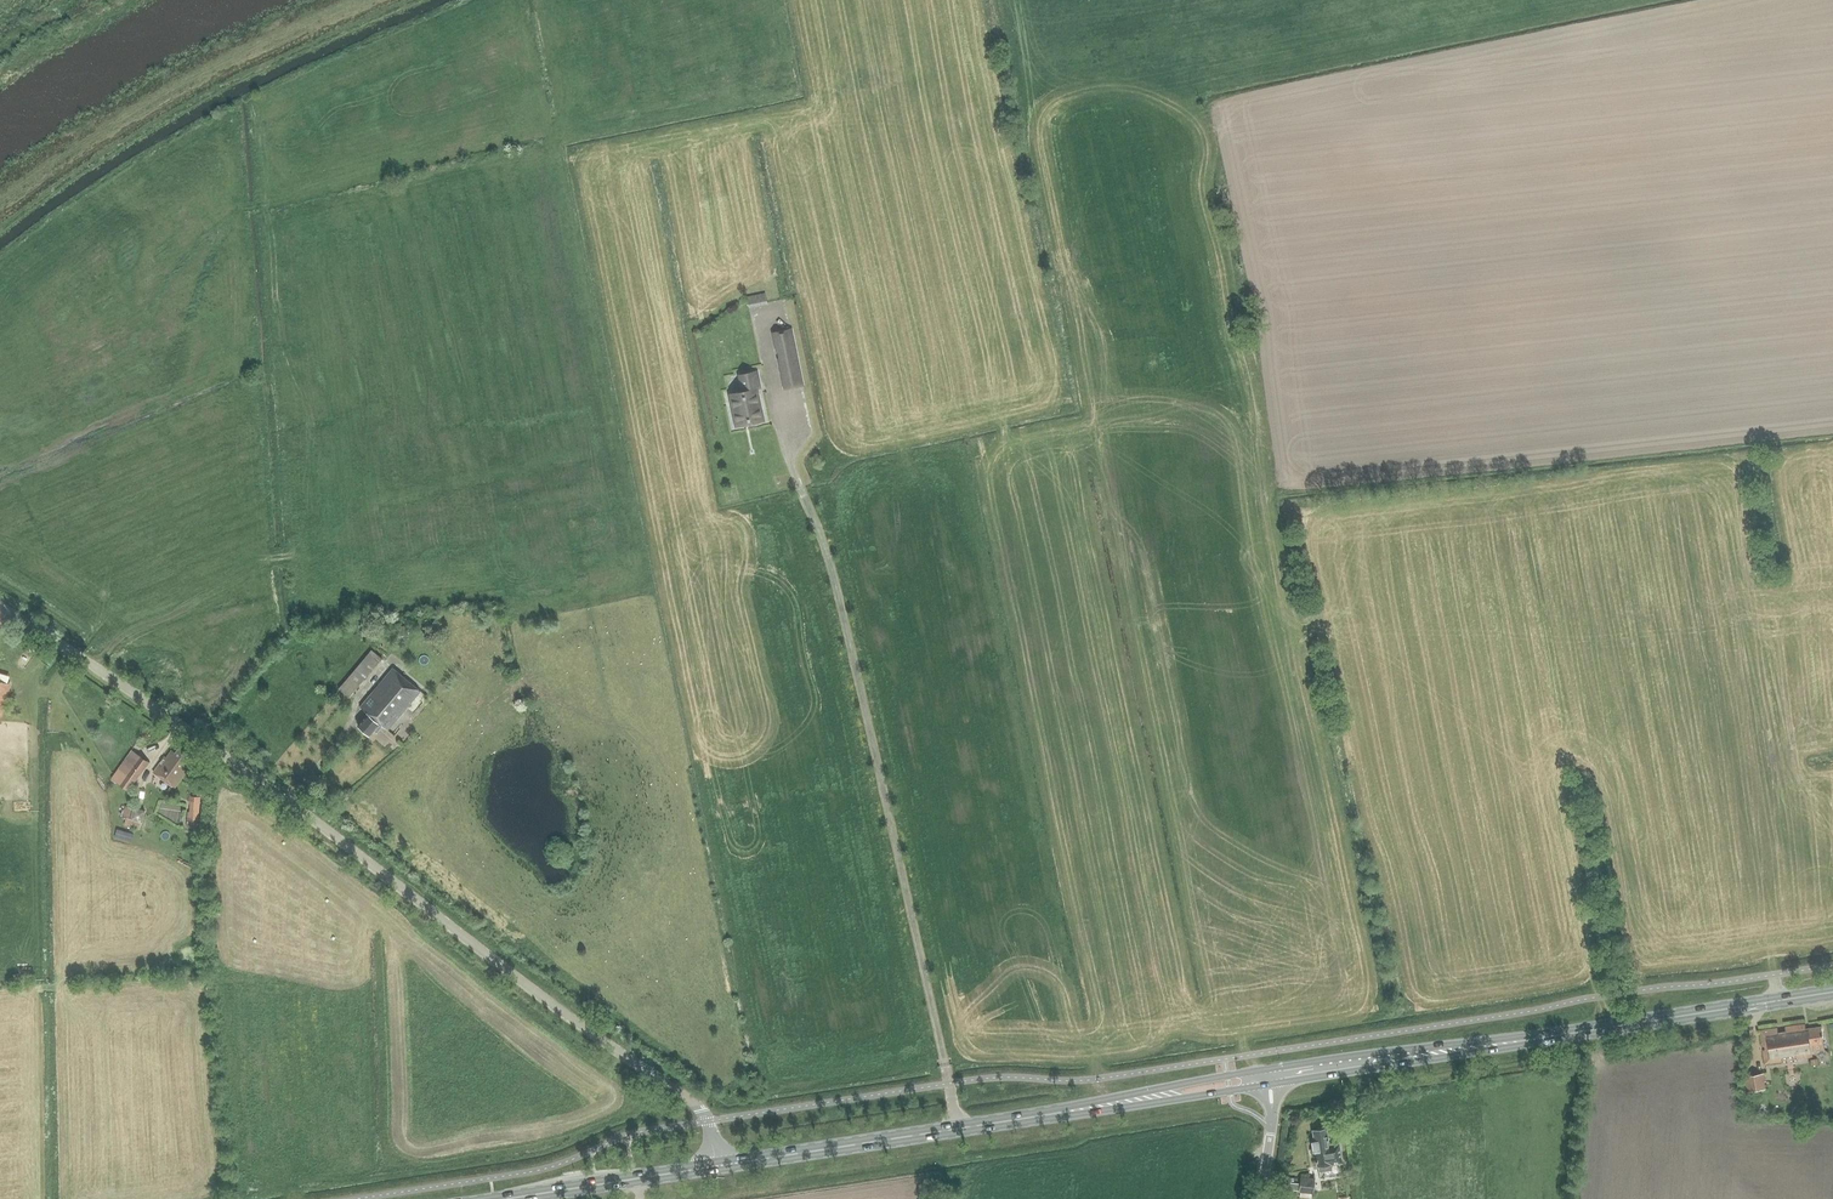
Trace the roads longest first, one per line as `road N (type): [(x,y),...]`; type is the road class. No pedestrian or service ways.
road 1 (unclassified): [(718,1166),(696,1102),(329,831),(0,604)]
road 2 (primary): [(1269,1077),(1832,993)]
road 3 (primary): [(718,1166),(1269,1077)]
road 4 (primary): [(503,1198),(718,1166)]
road 5 (unclassified): [(1260,1198),(1269,1077)]

